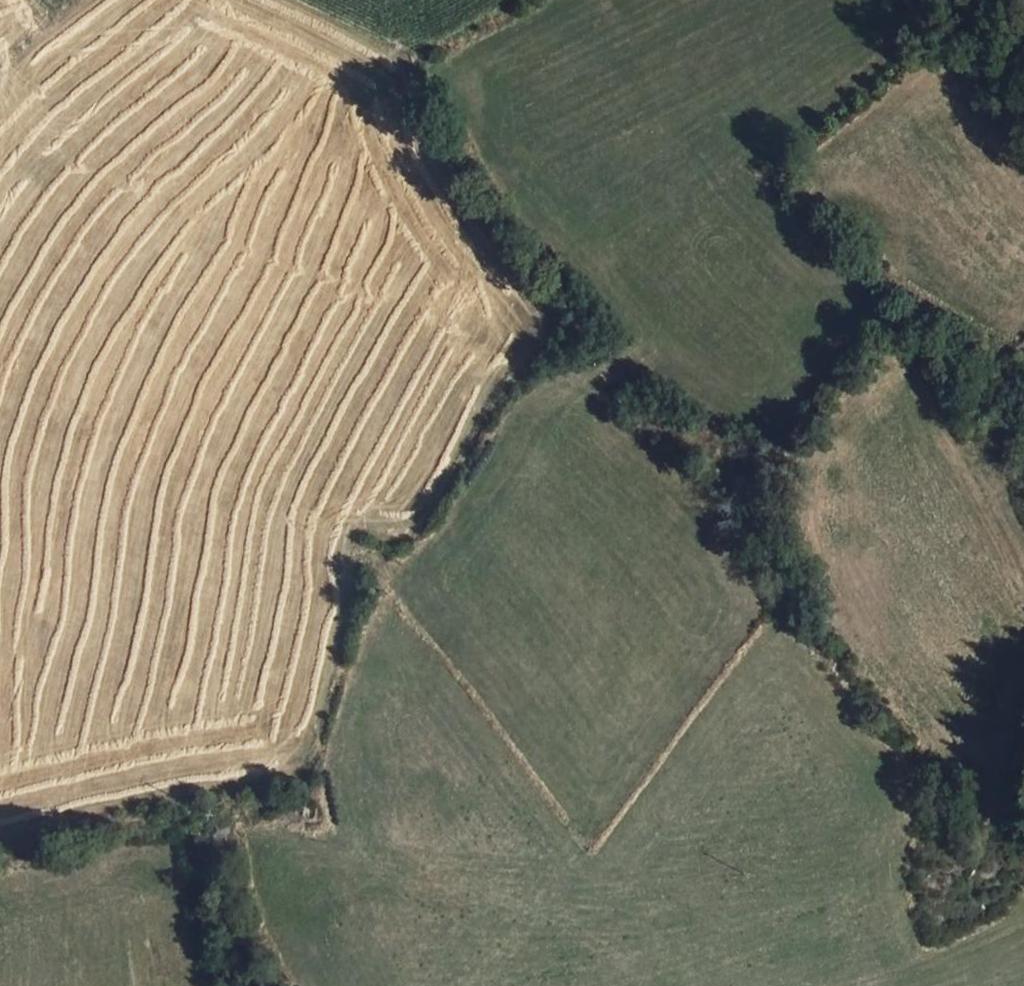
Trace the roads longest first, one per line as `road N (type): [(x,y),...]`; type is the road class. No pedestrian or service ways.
road 1 (track): [(867,985),(1023,924)]

